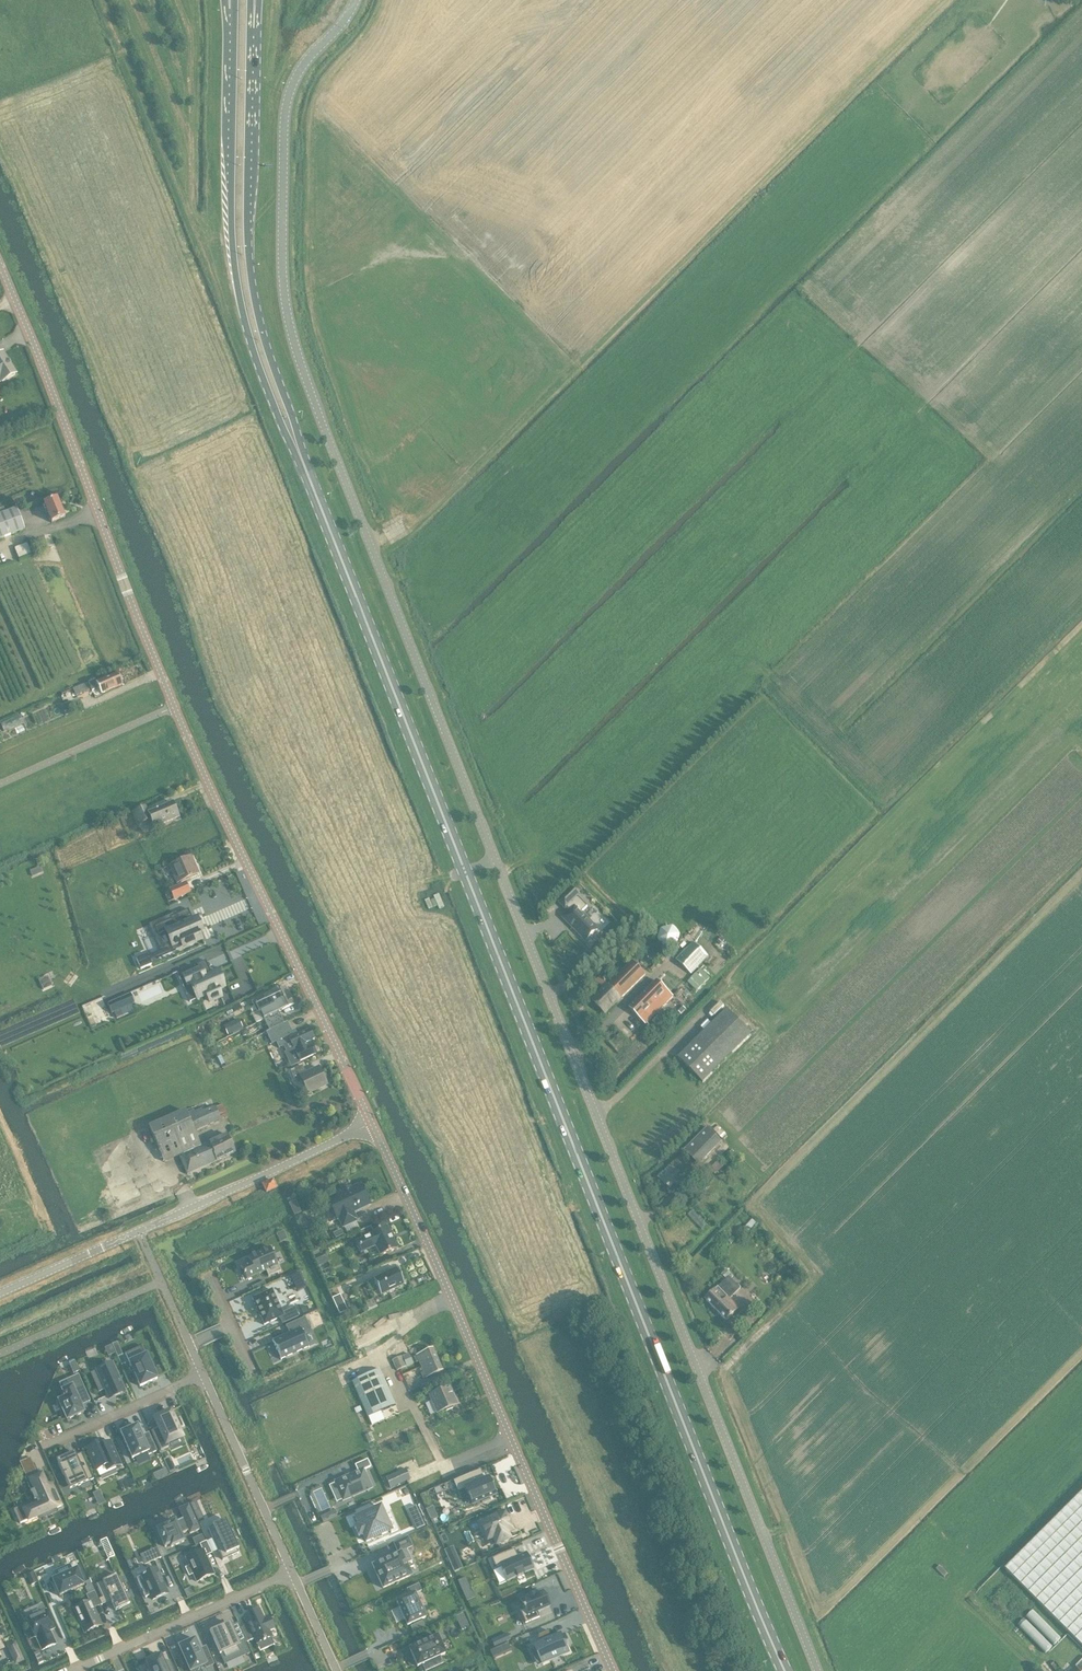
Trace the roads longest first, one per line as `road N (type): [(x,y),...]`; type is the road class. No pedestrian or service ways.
road 1 (unclassified): [(818,1670),(294,344),(283,276),(285,112),(304,65),(356,0)]
road 2 (primary): [(298,451),(785,1670)]
road 3 (unclassified): [(372,1123),(174,706),(0,266)]
road 4 (tertiary): [(614,1670),(372,1123)]
road 5 (primary): [(234,12),(236,275),(254,351),(298,451)]
road 6 (primary): [(298,451),(267,349),(249,248),(254,10)]
road 7 (tertiary): [(0,1294),(372,1123)]
road 8 (residential): [(292,1572),(72,1670)]
road 9 (residential): [(203,1373),(292,1572)]
road 10 (residential): [(203,1373),(47,1444)]

